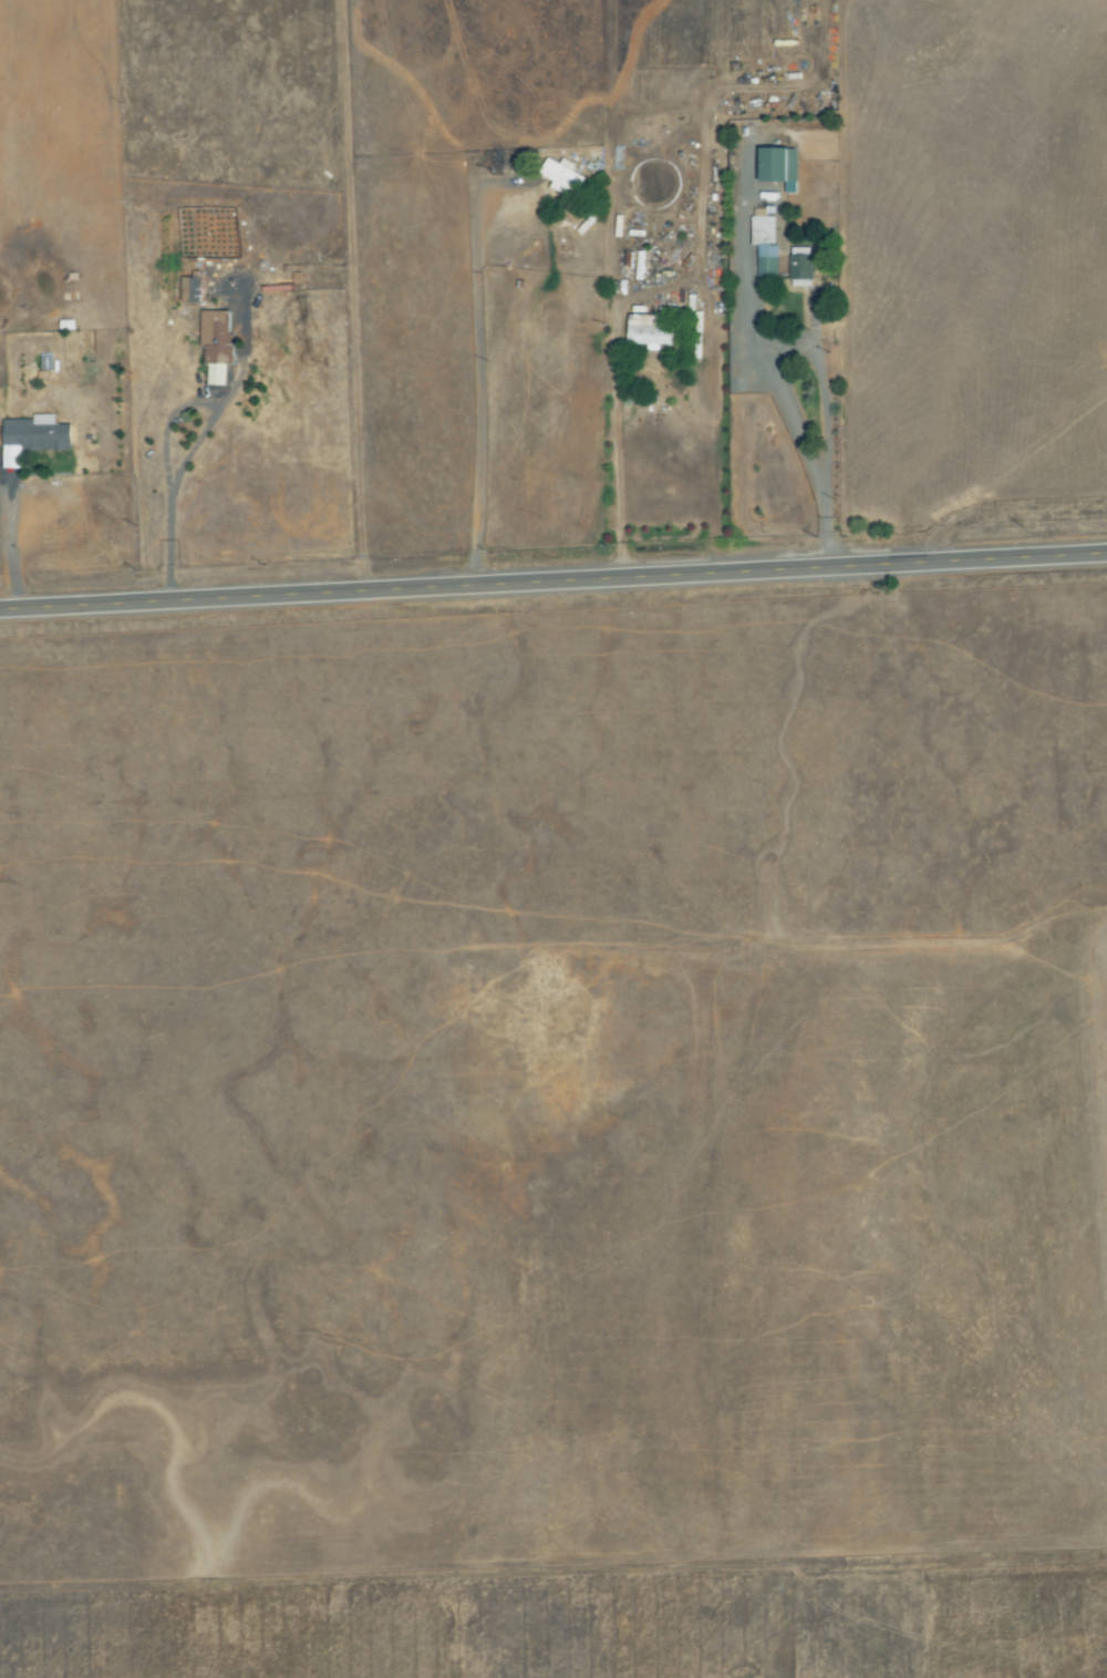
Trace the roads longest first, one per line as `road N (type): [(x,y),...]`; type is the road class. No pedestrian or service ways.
road 1 (secondary): [(0,611),(1106,555)]

